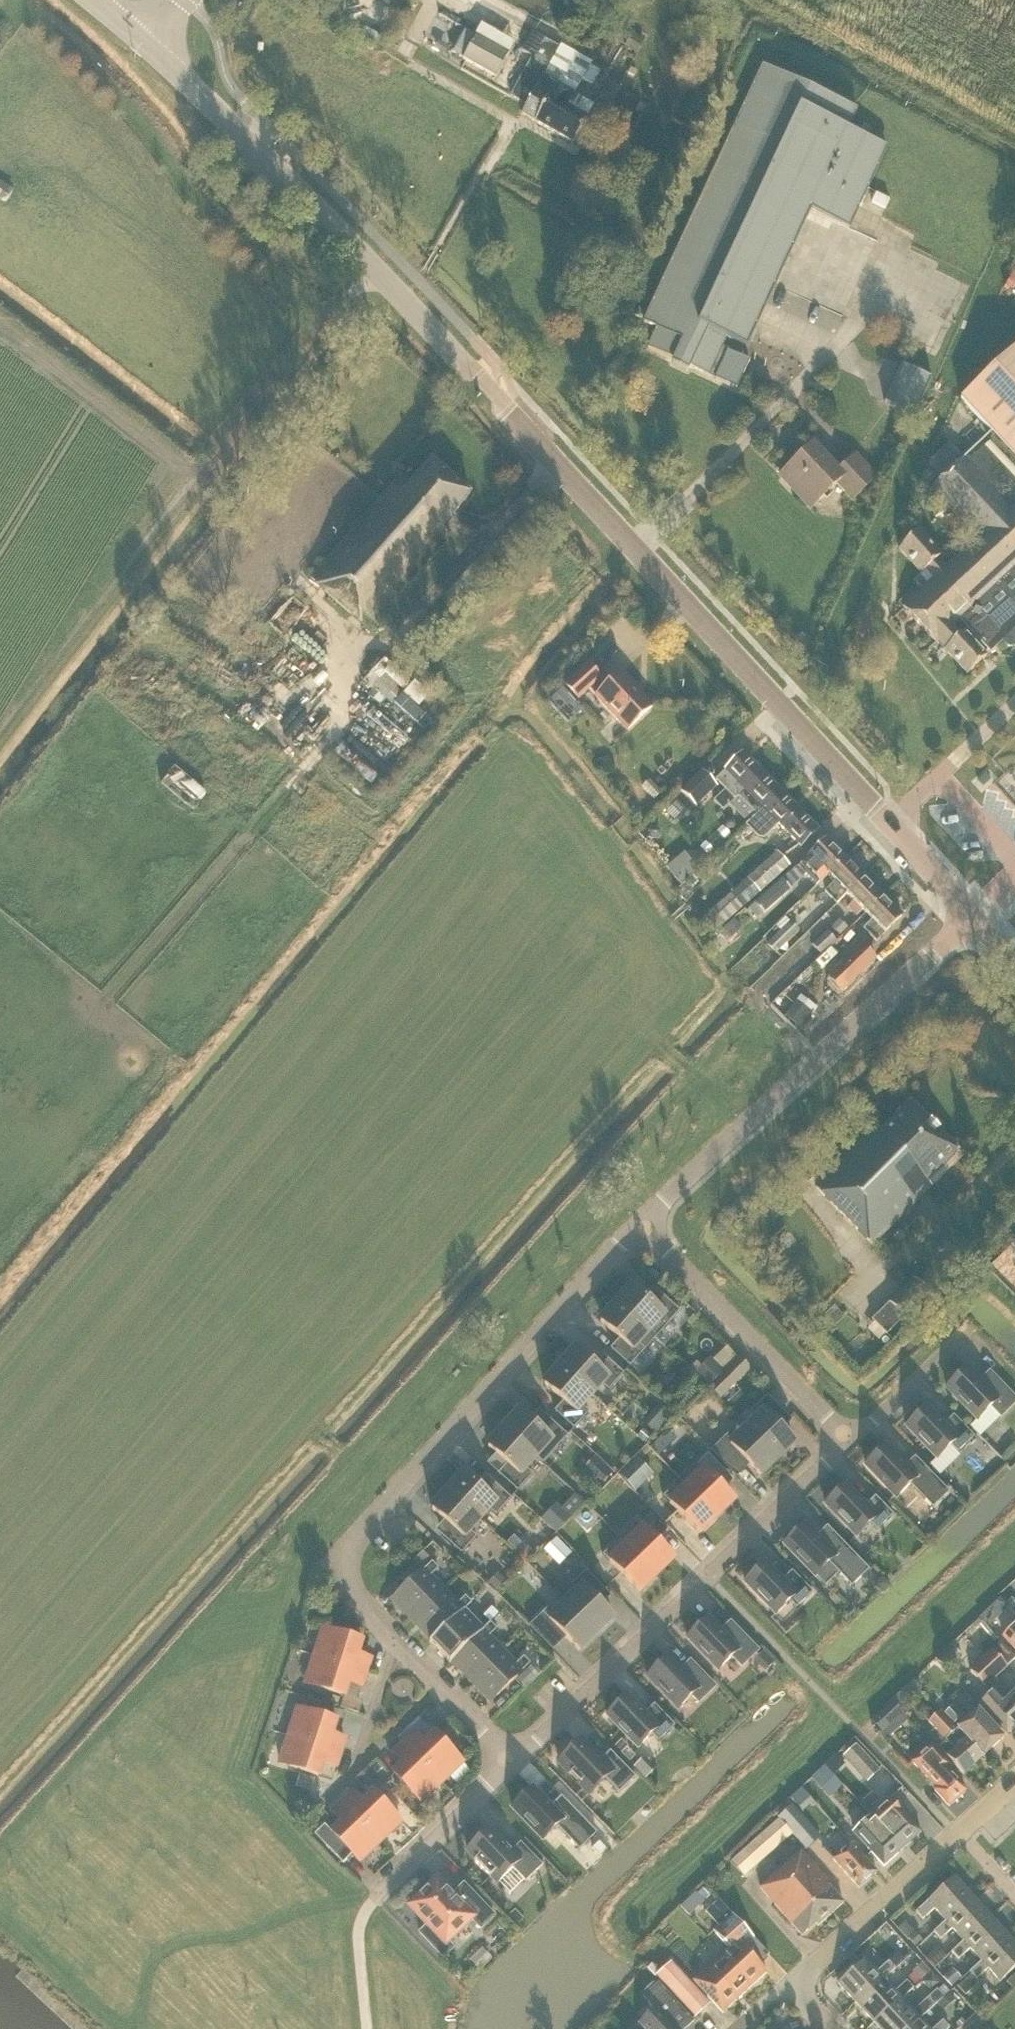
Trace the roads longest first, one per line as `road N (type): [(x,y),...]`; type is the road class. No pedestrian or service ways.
road 1 (residential): [(639,1221),(325,1570),(512,1766)]
road 2 (secondary): [(972,916),(545,450)]
road 3 (track): [(376,271),(338,307),(0,747)]
road 4 (track): [(109,1000),(340,731),(353,645),(298,581)]
road 5 (secondary): [(497,394),(144,43)]
road 6 (residential): [(851,1441),(512,1766)]
road 7 (residential): [(972,916),(639,1221)]
road 8 (residential): [(639,1221),(851,1441)]
road 9 (residential): [(831,2028),(789,1986),(959,1832)]
road 10 (residential): [(851,1441),(967,1332),(995,1361)]
road 11 (residential): [(512,1766),(377,1898)]
road 12 (track): [(377,1898),(359,1936),(368,2028)]

